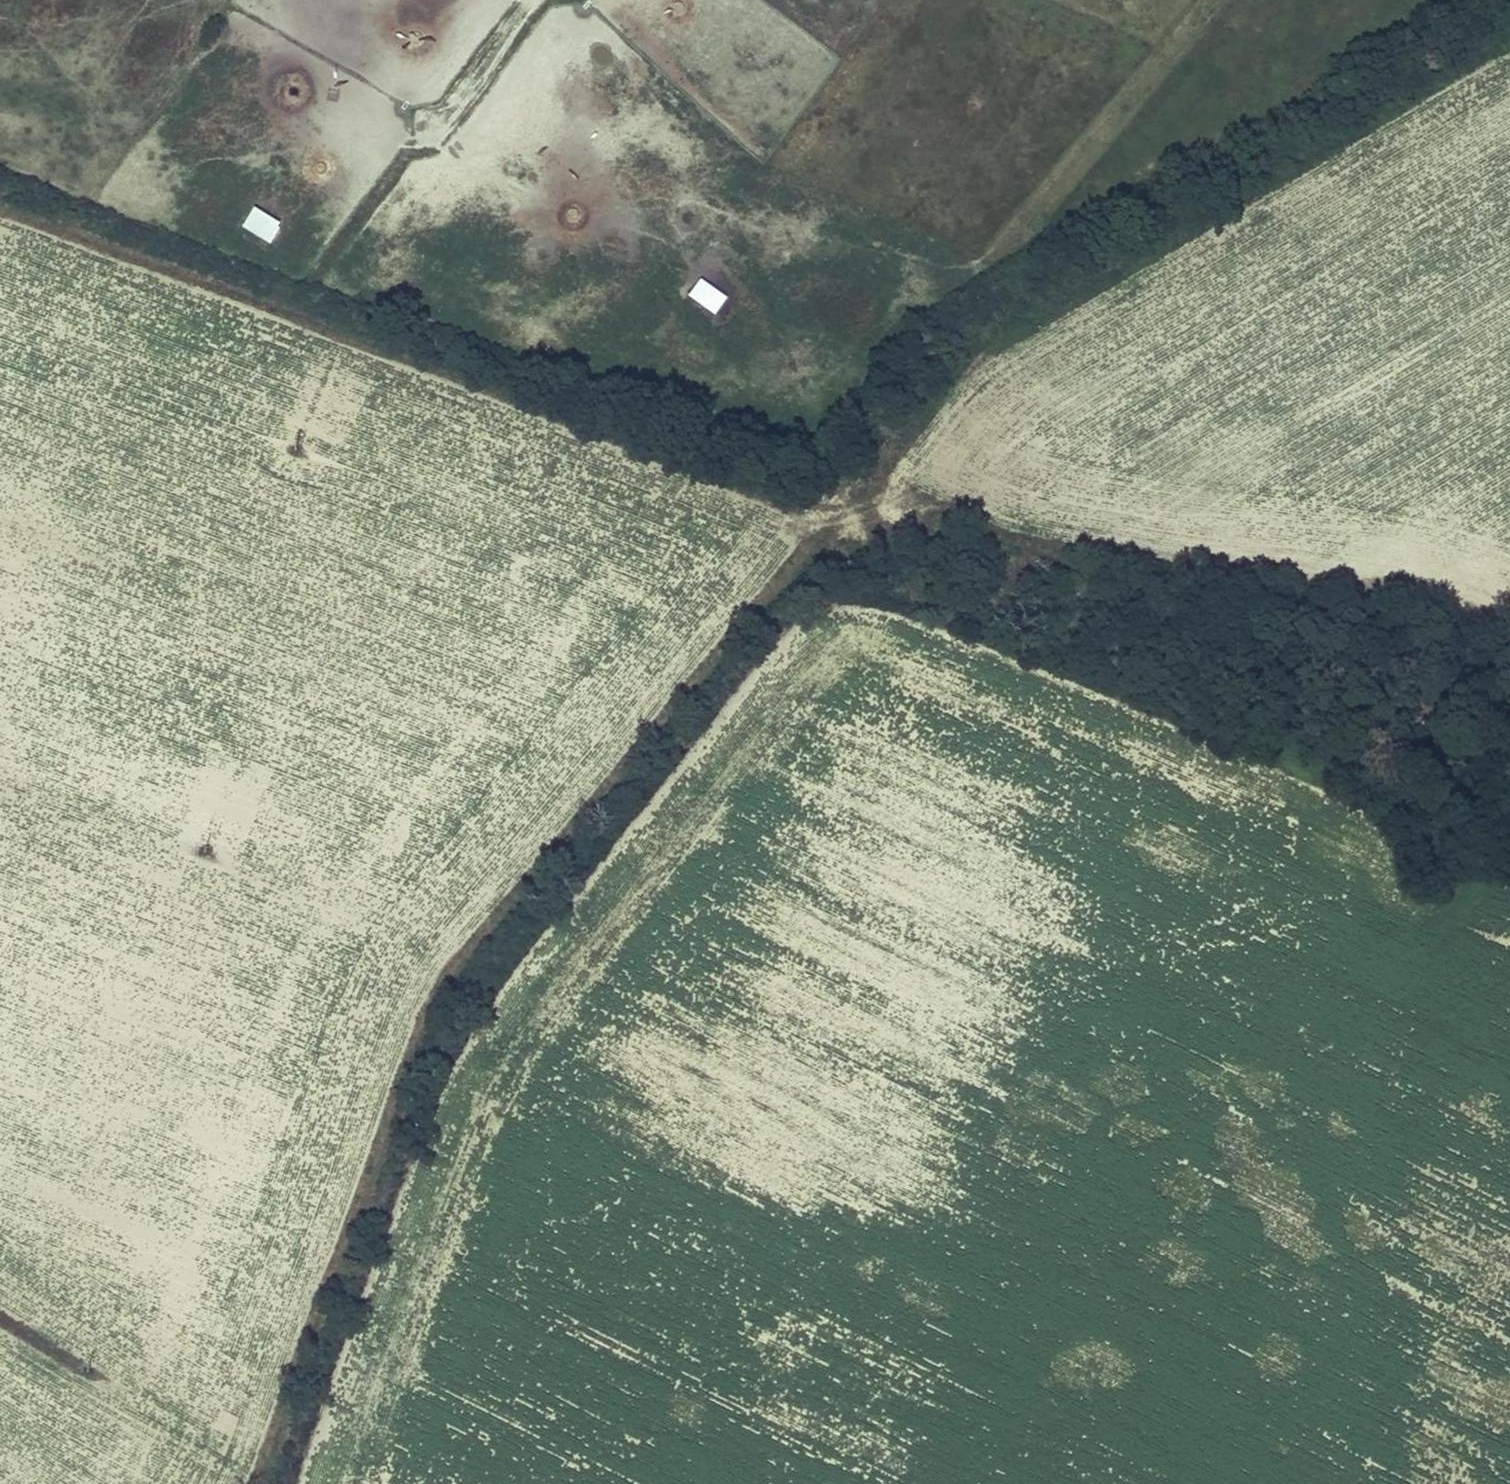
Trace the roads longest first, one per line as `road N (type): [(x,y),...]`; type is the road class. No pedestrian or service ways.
road 1 (track): [(317,267),(529,0)]

